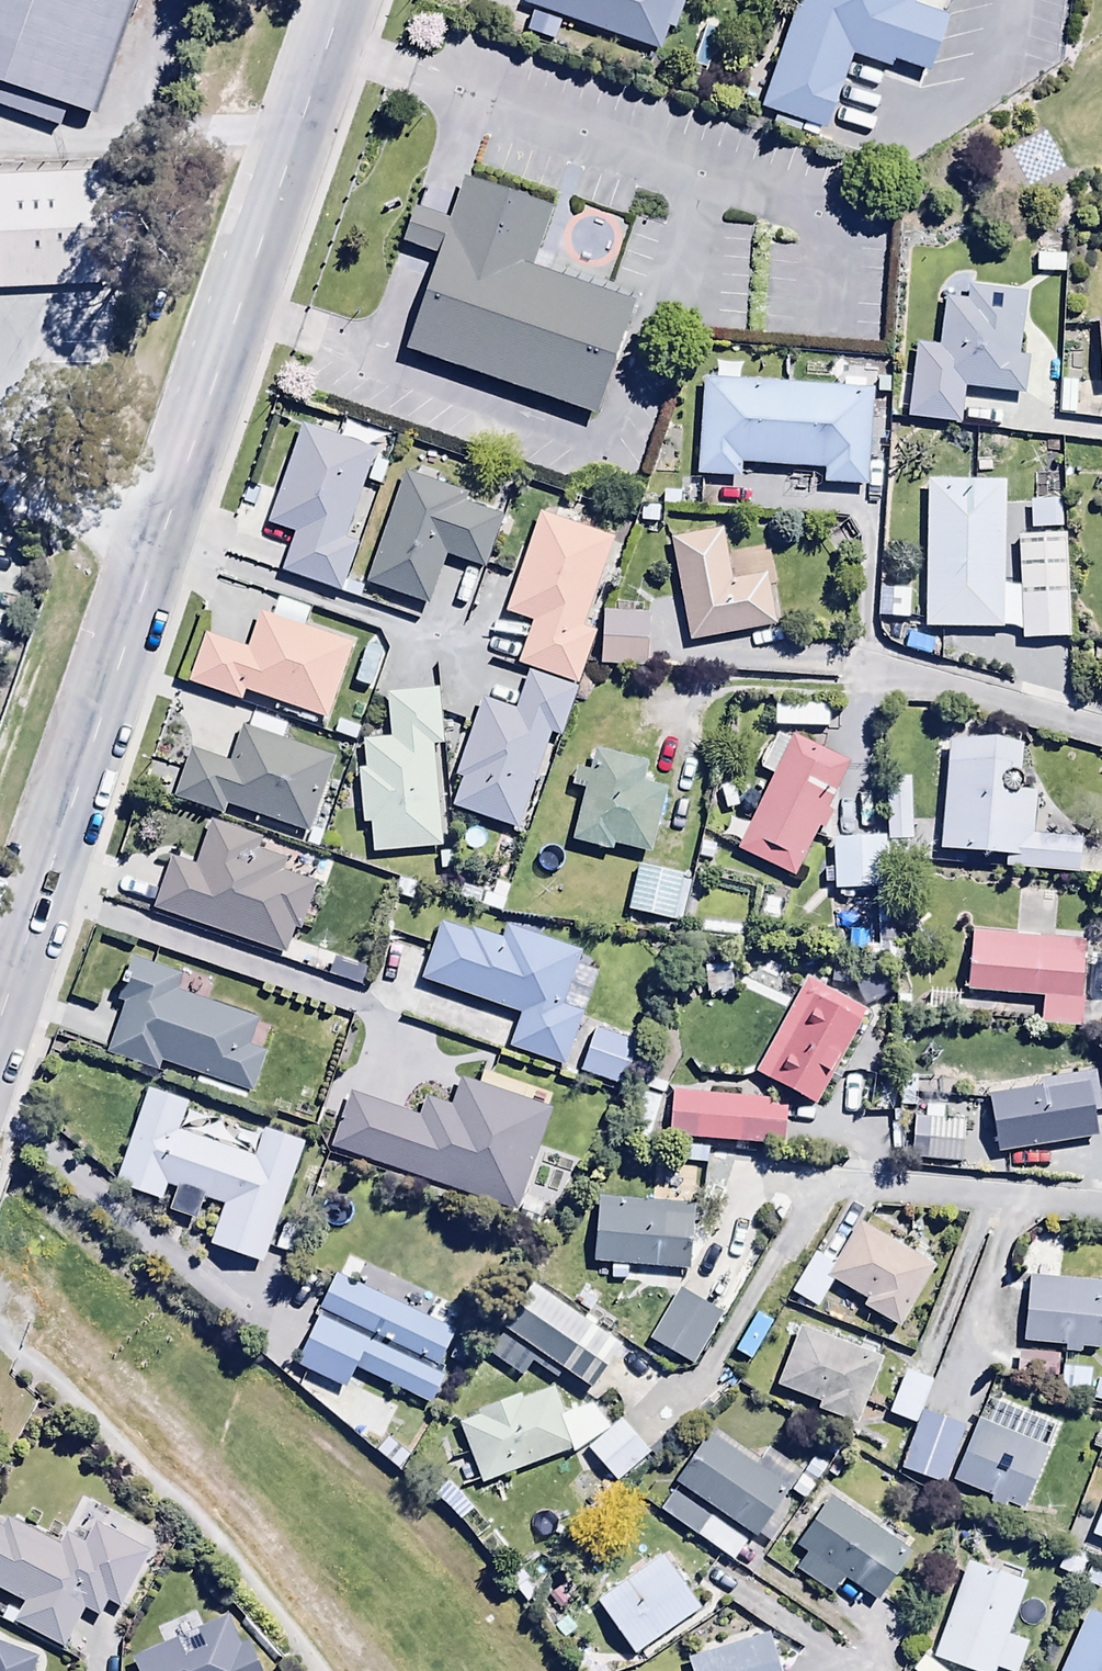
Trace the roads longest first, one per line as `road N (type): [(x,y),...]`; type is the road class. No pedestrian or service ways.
road 1 (tertiary): [(364,0),(0,1065)]

